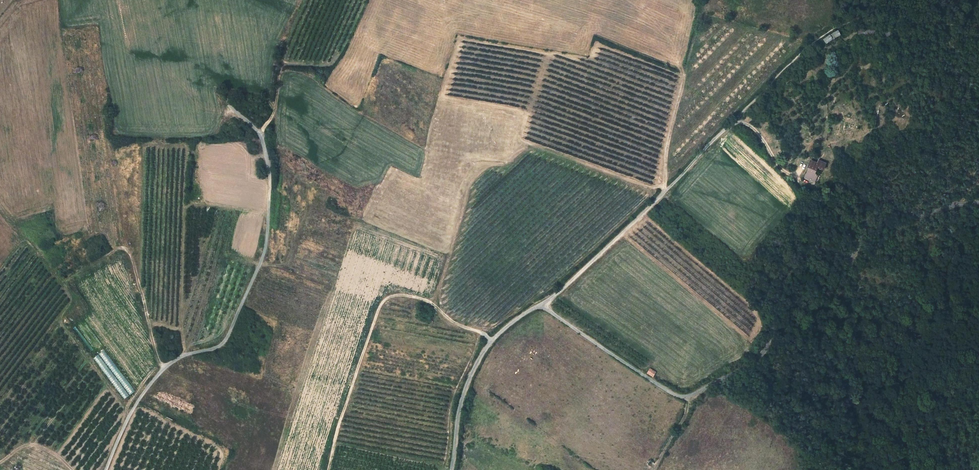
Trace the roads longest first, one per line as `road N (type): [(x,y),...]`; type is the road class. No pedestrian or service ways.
road 1 (unclassified): [(543,305),(687,397),(759,358),(780,285),(803,261),(847,256),(875,216),(978,203)]
road 2 (residential): [(106,469),(148,387),(176,361),(227,339),(263,259),(270,175),(264,140),(228,108)]
road 3 (track): [(328,469),(380,306),(422,301),(450,328),(492,340)]
road 4 (unclassified): [(731,123),(543,305)]
road 5 (unclassified): [(451,469),(458,415),(477,363),(502,330),(543,305)]
road 6 (track): [(837,27),(731,123)]

